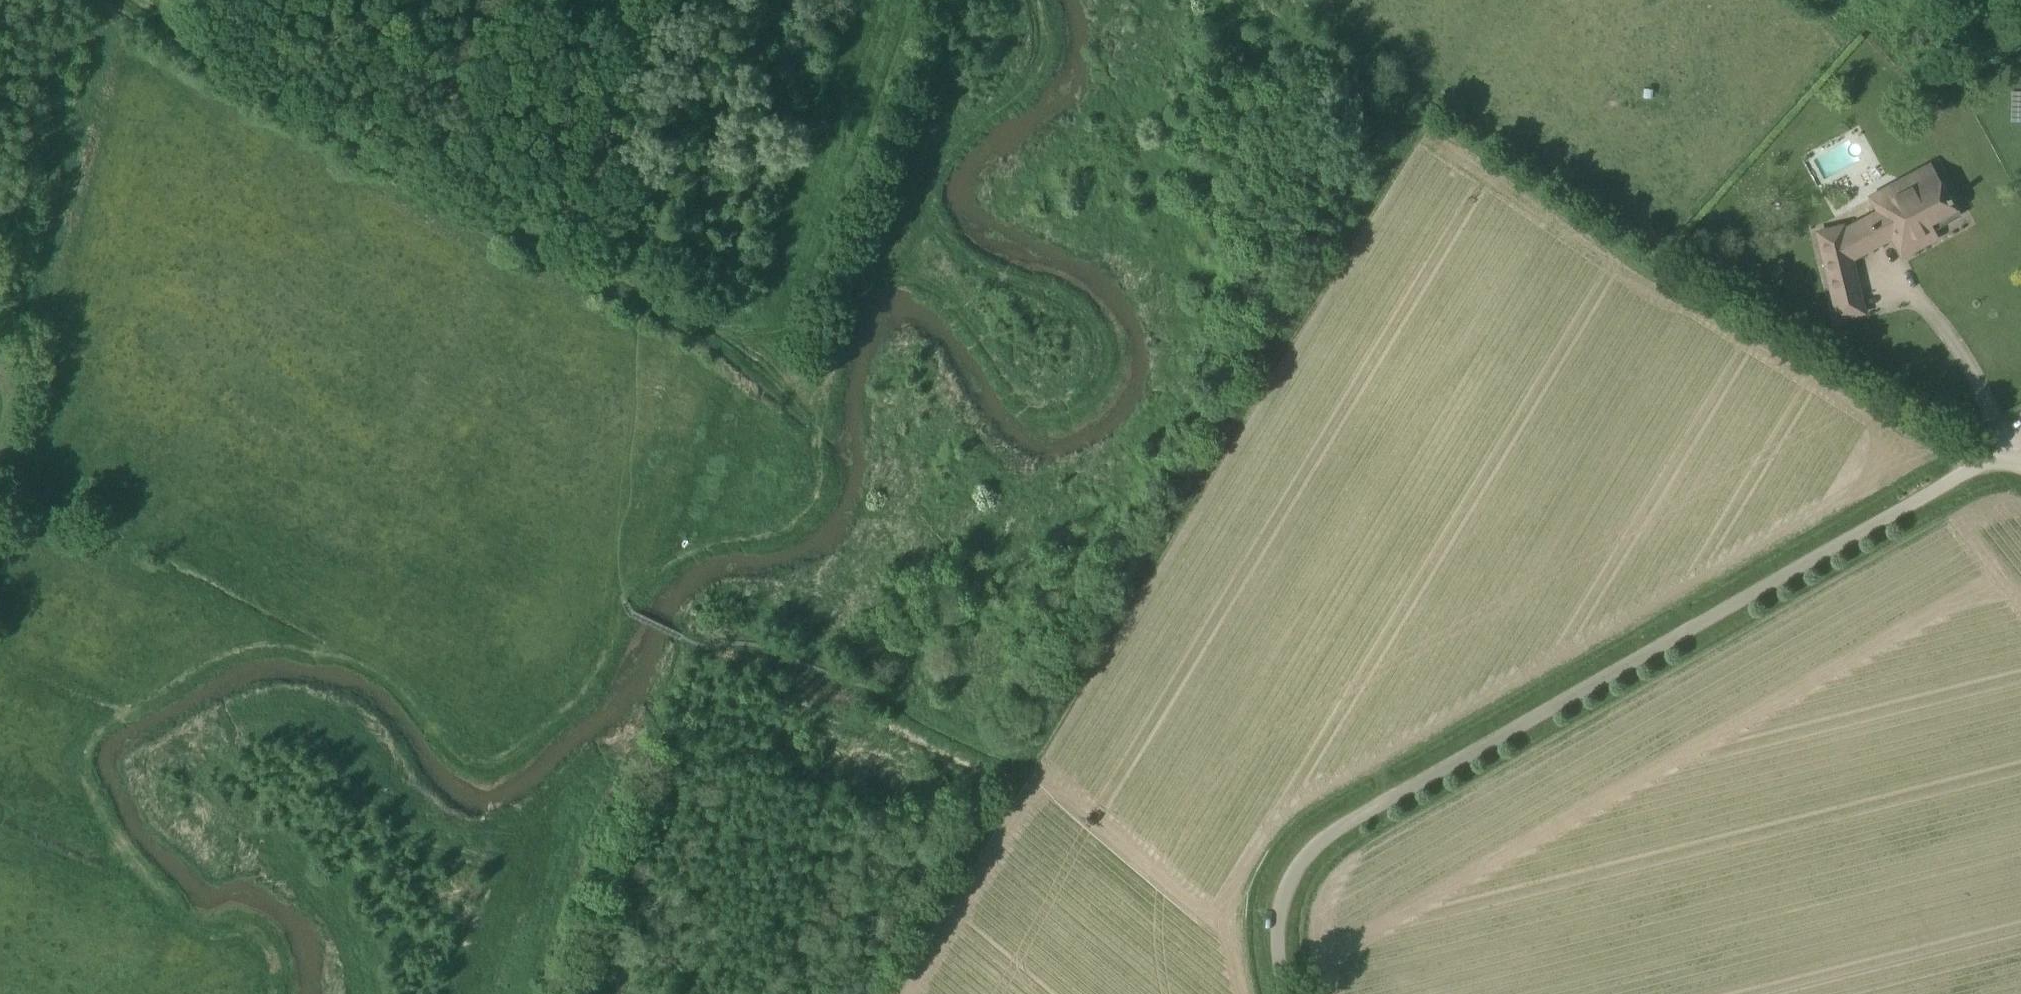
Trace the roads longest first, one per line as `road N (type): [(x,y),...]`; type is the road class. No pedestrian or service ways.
road 1 (residential): [(1285,993),(1278,916),(1312,847),(1978,466),(2011,460)]

